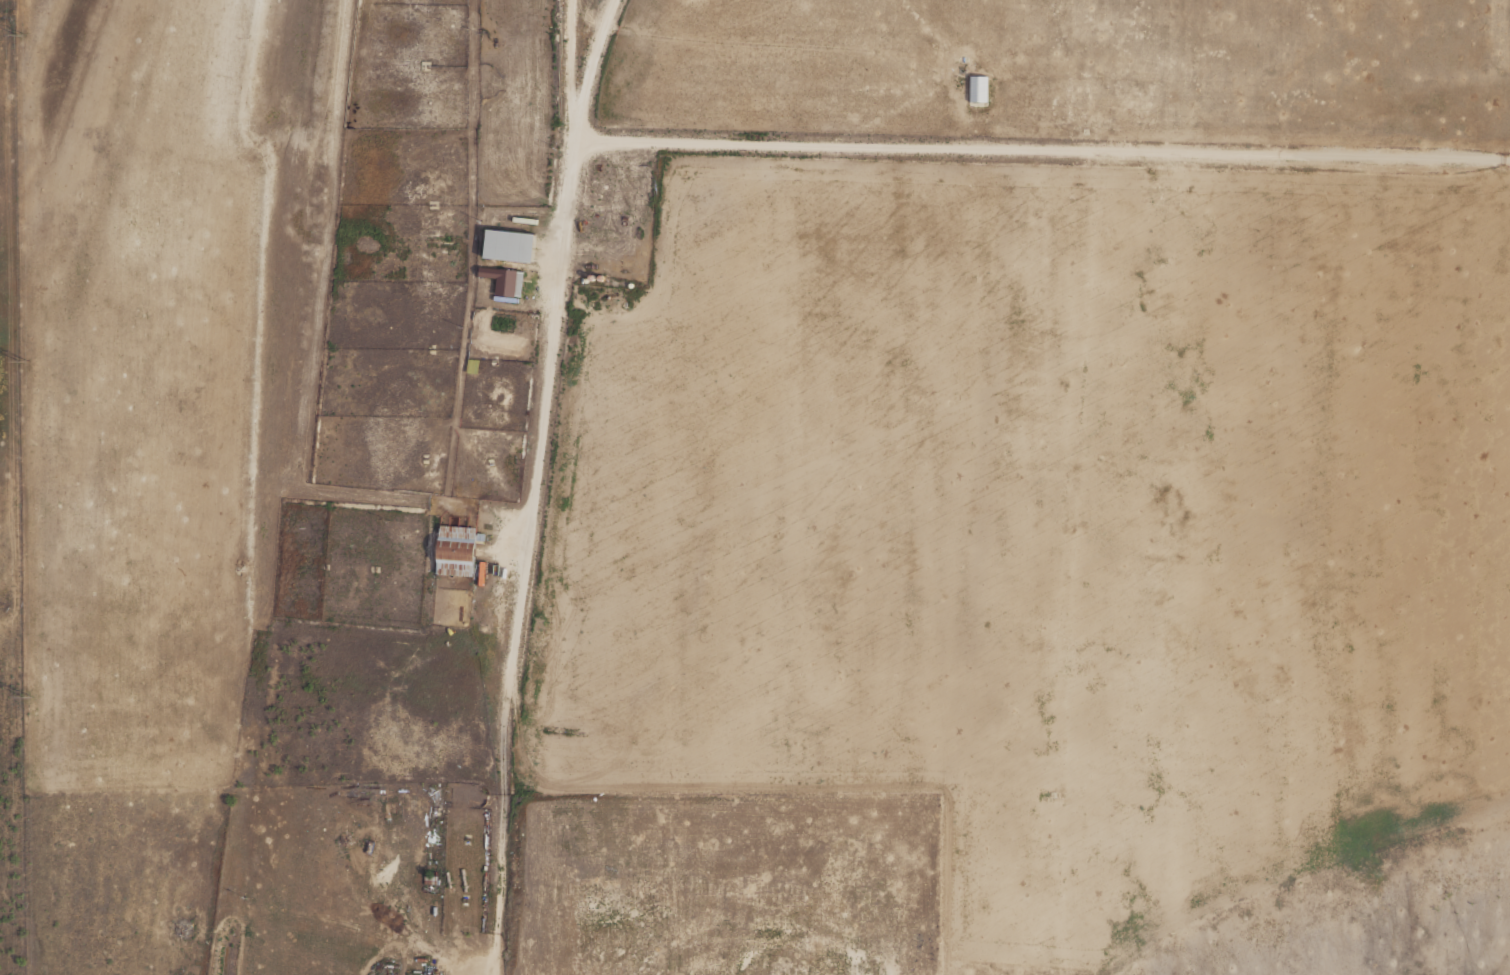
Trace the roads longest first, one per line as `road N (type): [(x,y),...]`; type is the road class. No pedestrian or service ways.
road 1 (track): [(606,23),(684,39),(846,45),(954,101)]
road 2 (track): [(360,974),(381,943),(408,936),(458,974)]

